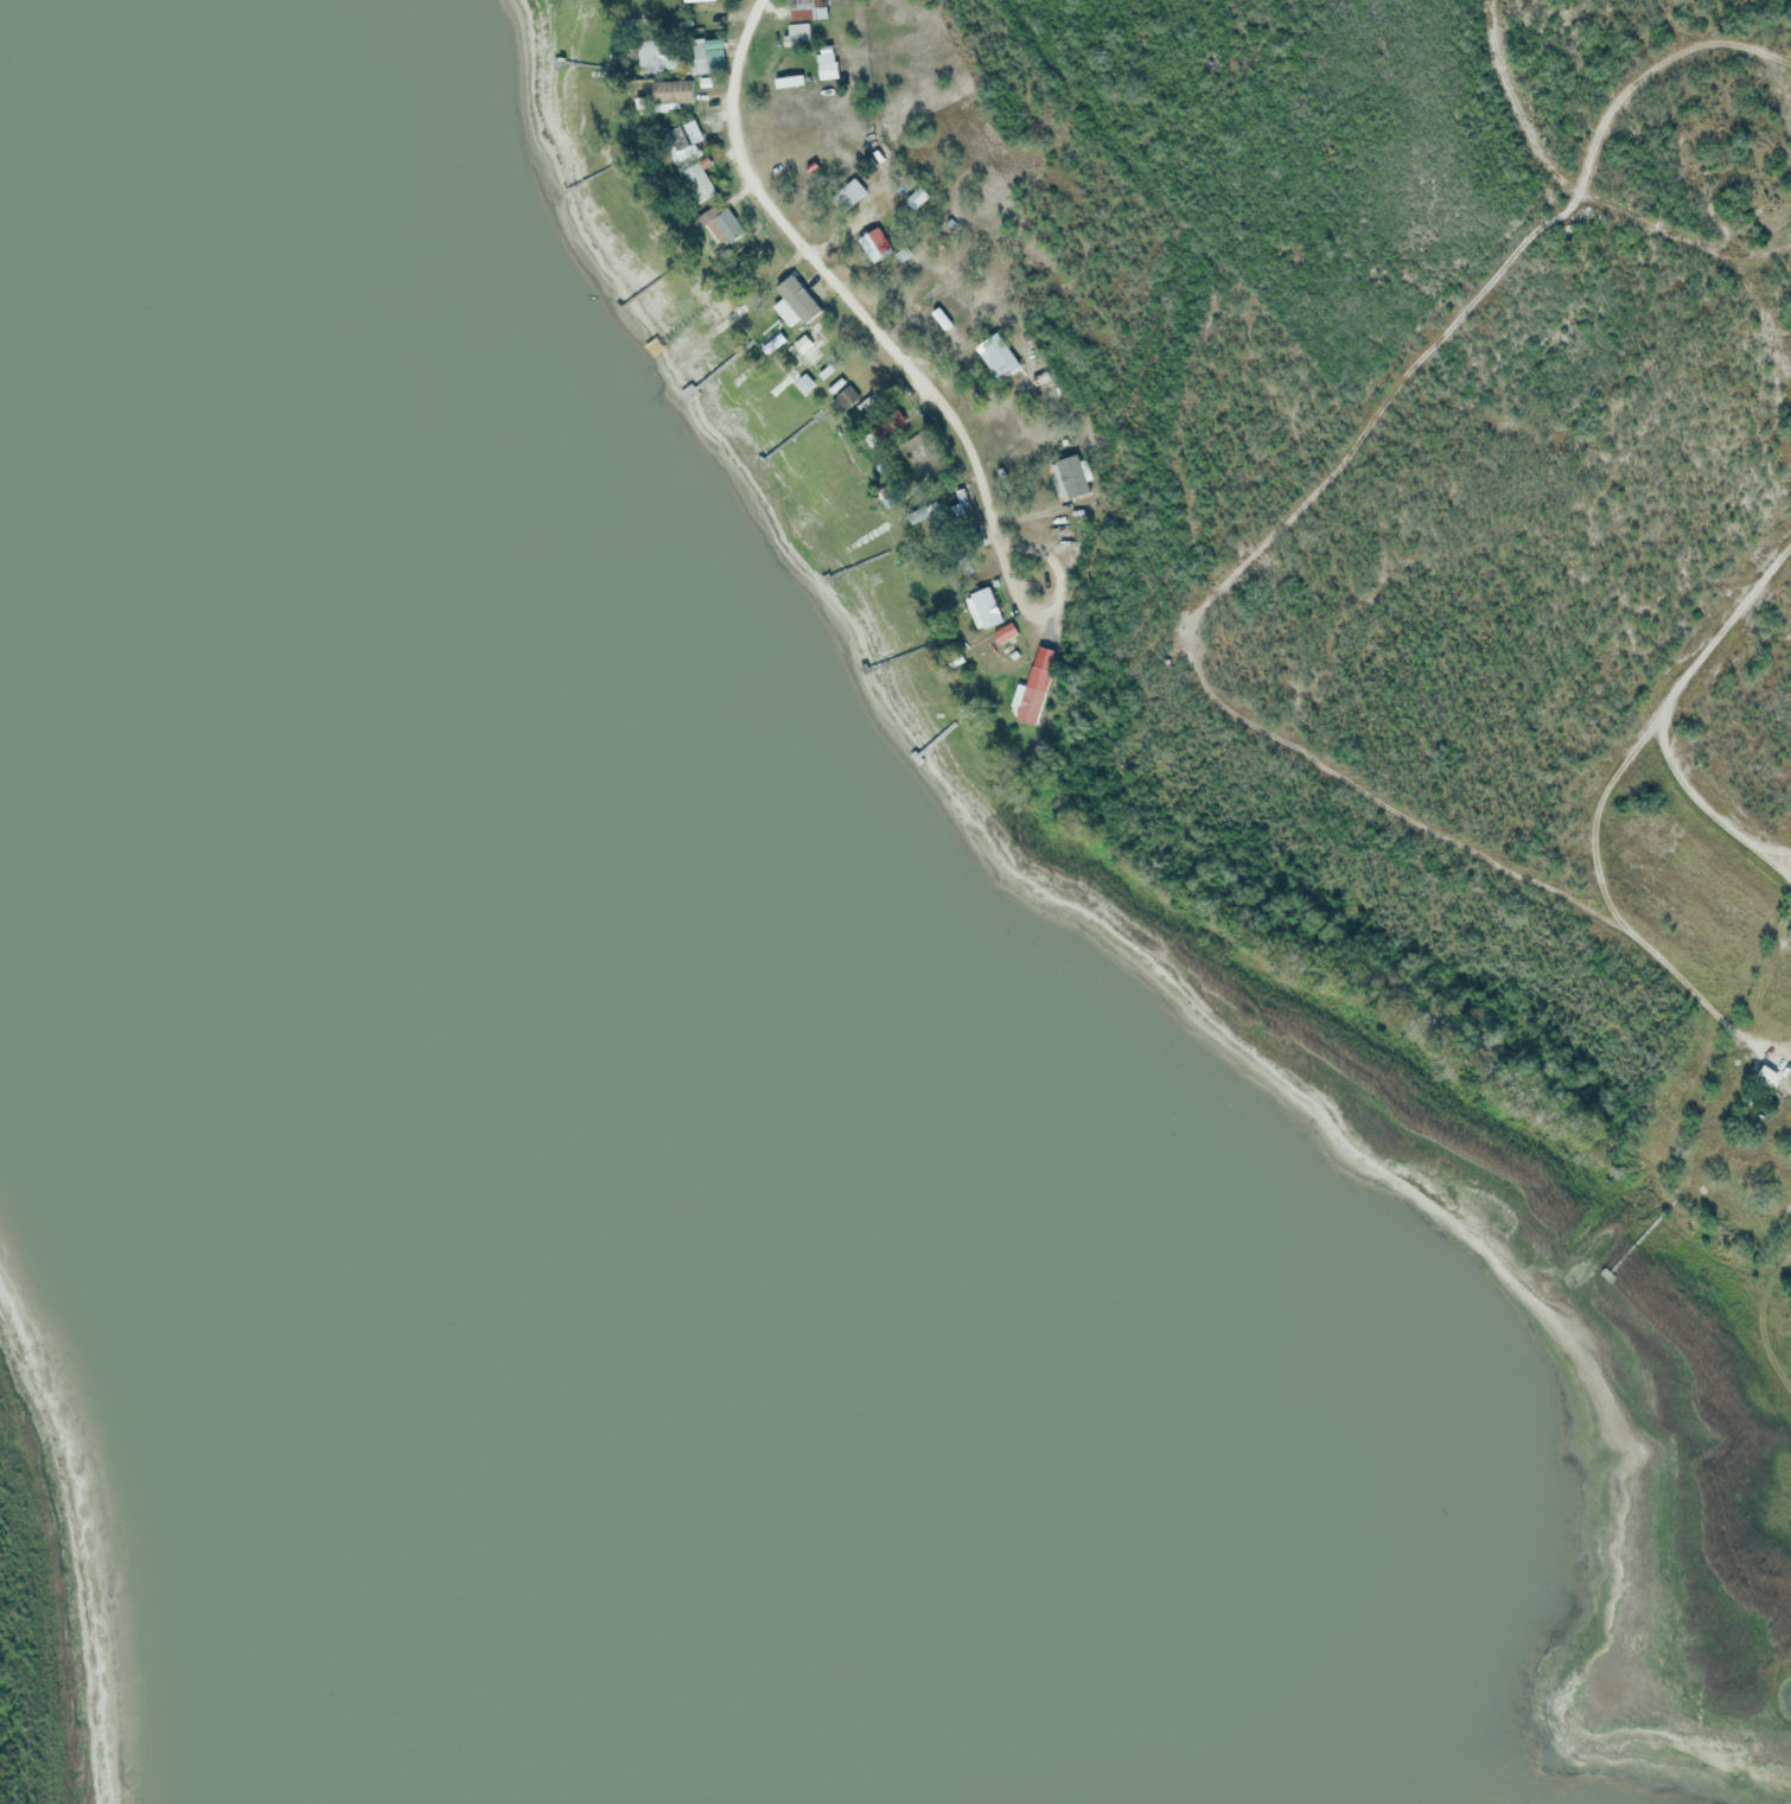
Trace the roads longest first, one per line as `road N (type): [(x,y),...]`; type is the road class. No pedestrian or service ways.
road 1 (residential): [(1028,611),(970,439),(746,166),(737,106),(742,59),(766,0)]
road 2 (track): [(1467,8),(1570,176),(1674,244),(1753,250),(1790,214)]

